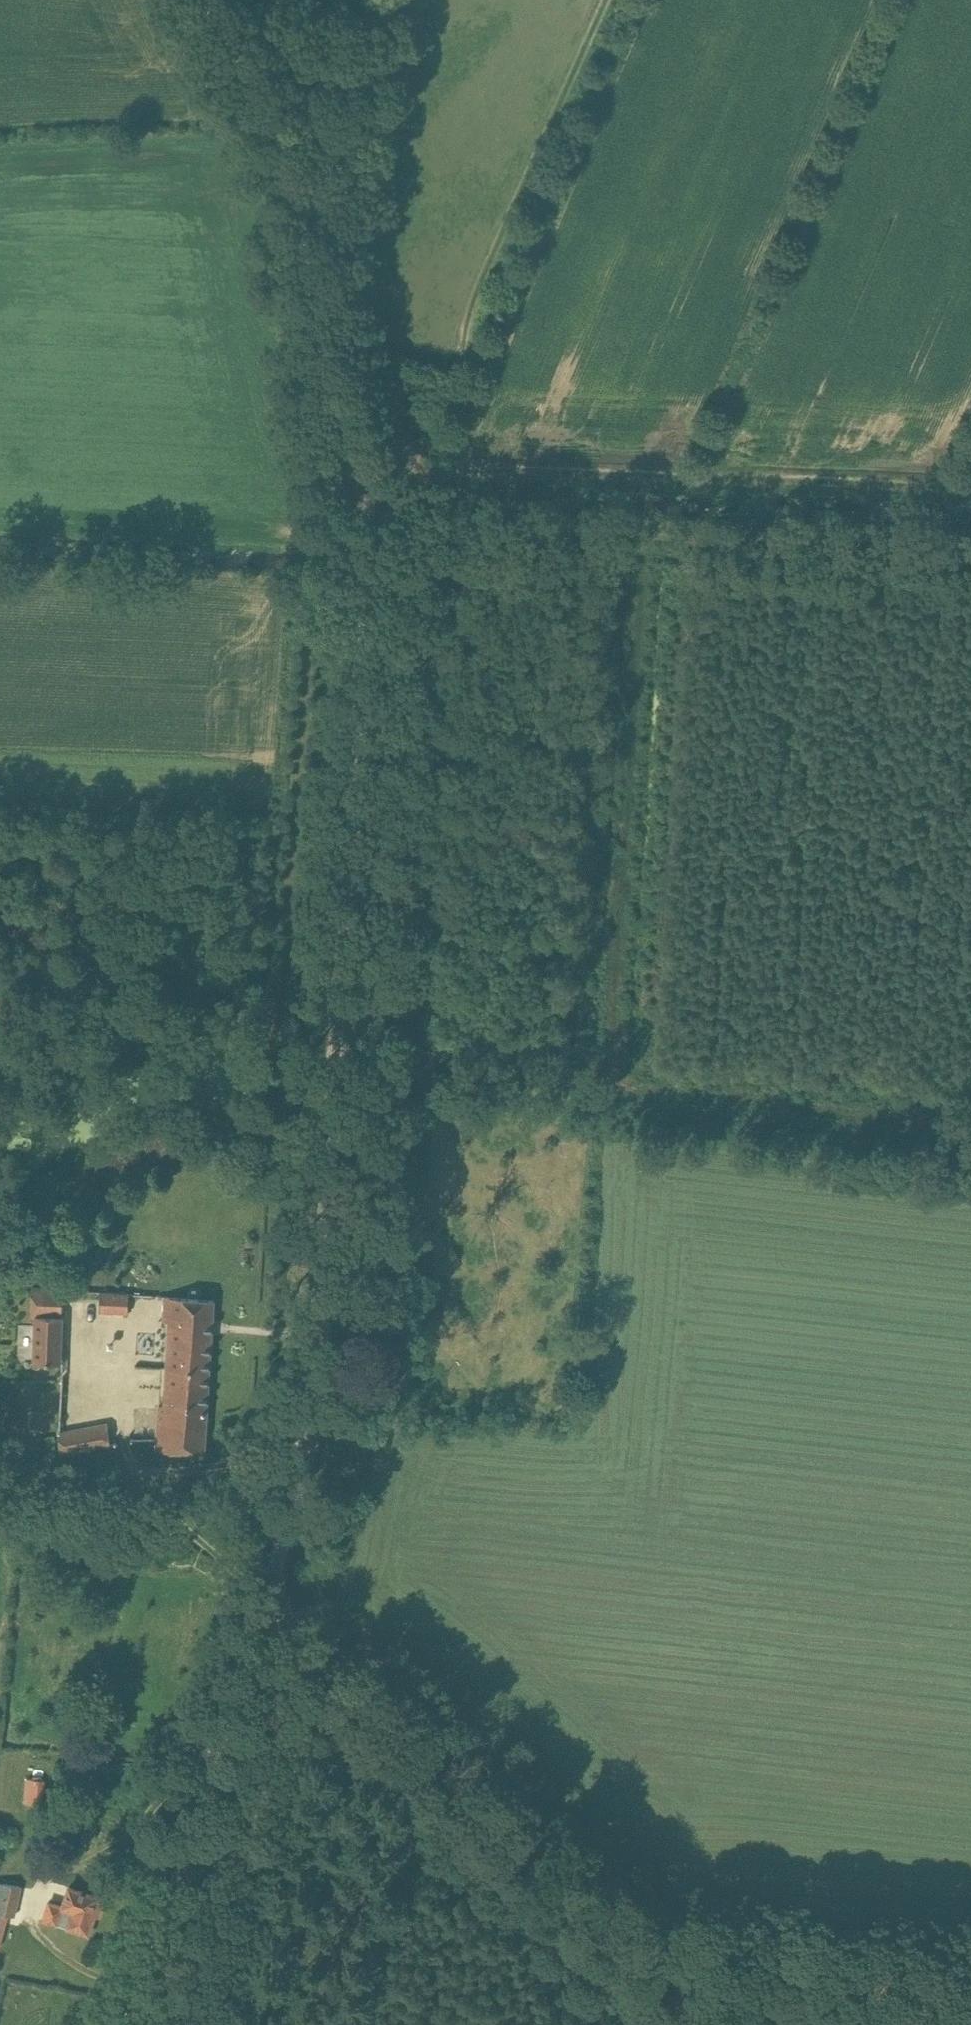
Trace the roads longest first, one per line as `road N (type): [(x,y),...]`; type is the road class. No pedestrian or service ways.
road 1 (unclassified): [(263,1592),(315,1432),(327,1323),(364,613),(353,492),(294,178),(268,90),(213,0)]
road 2 (unclassified): [(729,2024),(263,1592)]
road 3 (track): [(407,473),(970,492)]
road 4 (track): [(607,0),(407,473)]
road 5 (unclassified): [(132,2024),(263,1592)]
road 6 (track): [(970,1974),(655,1943),(647,1948)]
road 7 (track): [(124,1468),(315,1432)]
road 8 (track): [(263,1592),(124,1468)]
road 9 (track): [(124,1468),(0,1490)]

